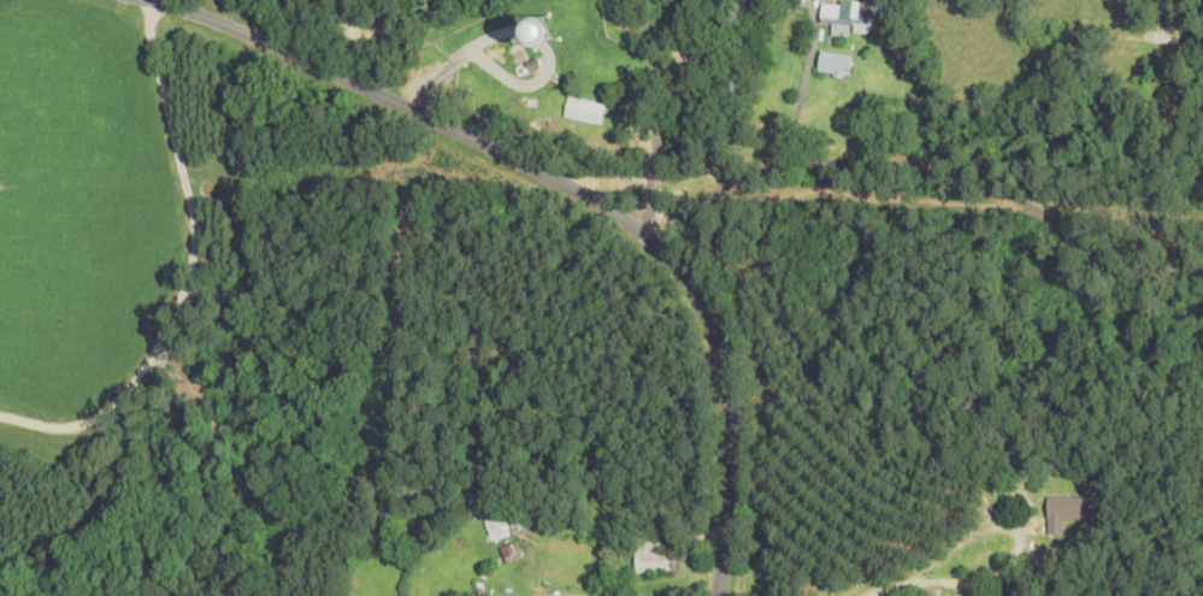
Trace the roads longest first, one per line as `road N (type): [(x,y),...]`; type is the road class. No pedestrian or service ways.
road 1 (tertiary): [(644,229),(401,101),(155,0)]
road 2 (tertiary): [(718,595),(731,452),(720,341),(706,301),(644,229)]
road 3 (residential): [(745,0),(695,48),(667,106),(644,229)]

